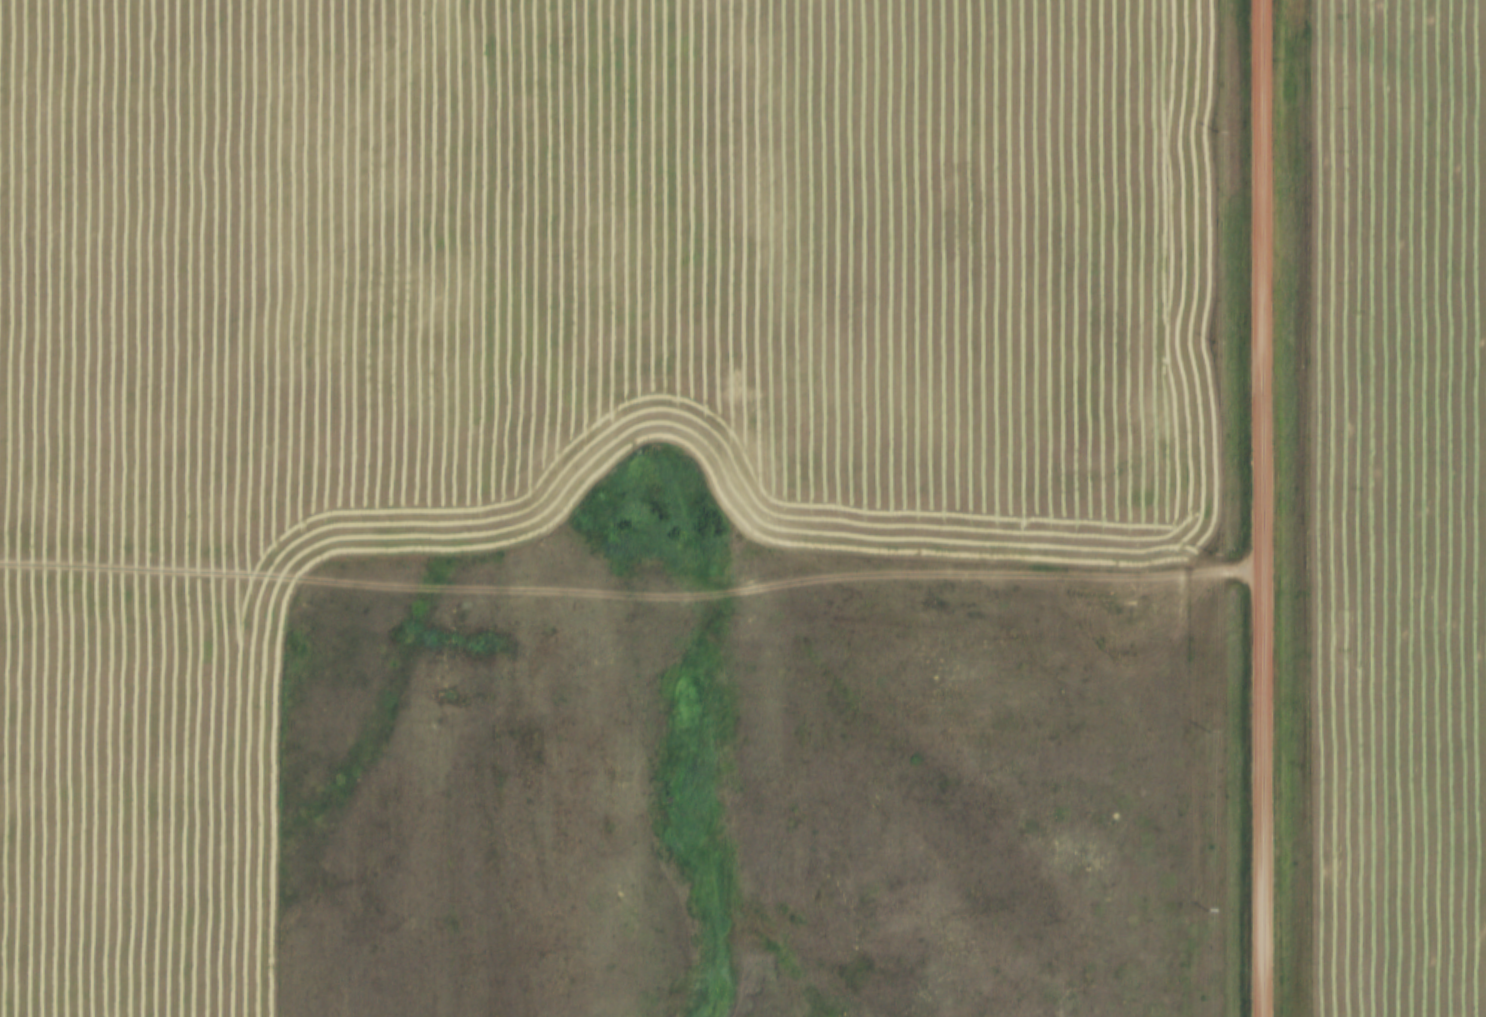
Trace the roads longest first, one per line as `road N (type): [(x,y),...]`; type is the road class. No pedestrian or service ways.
road 1 (tertiary): [(1263,1016),(1265,0)]

